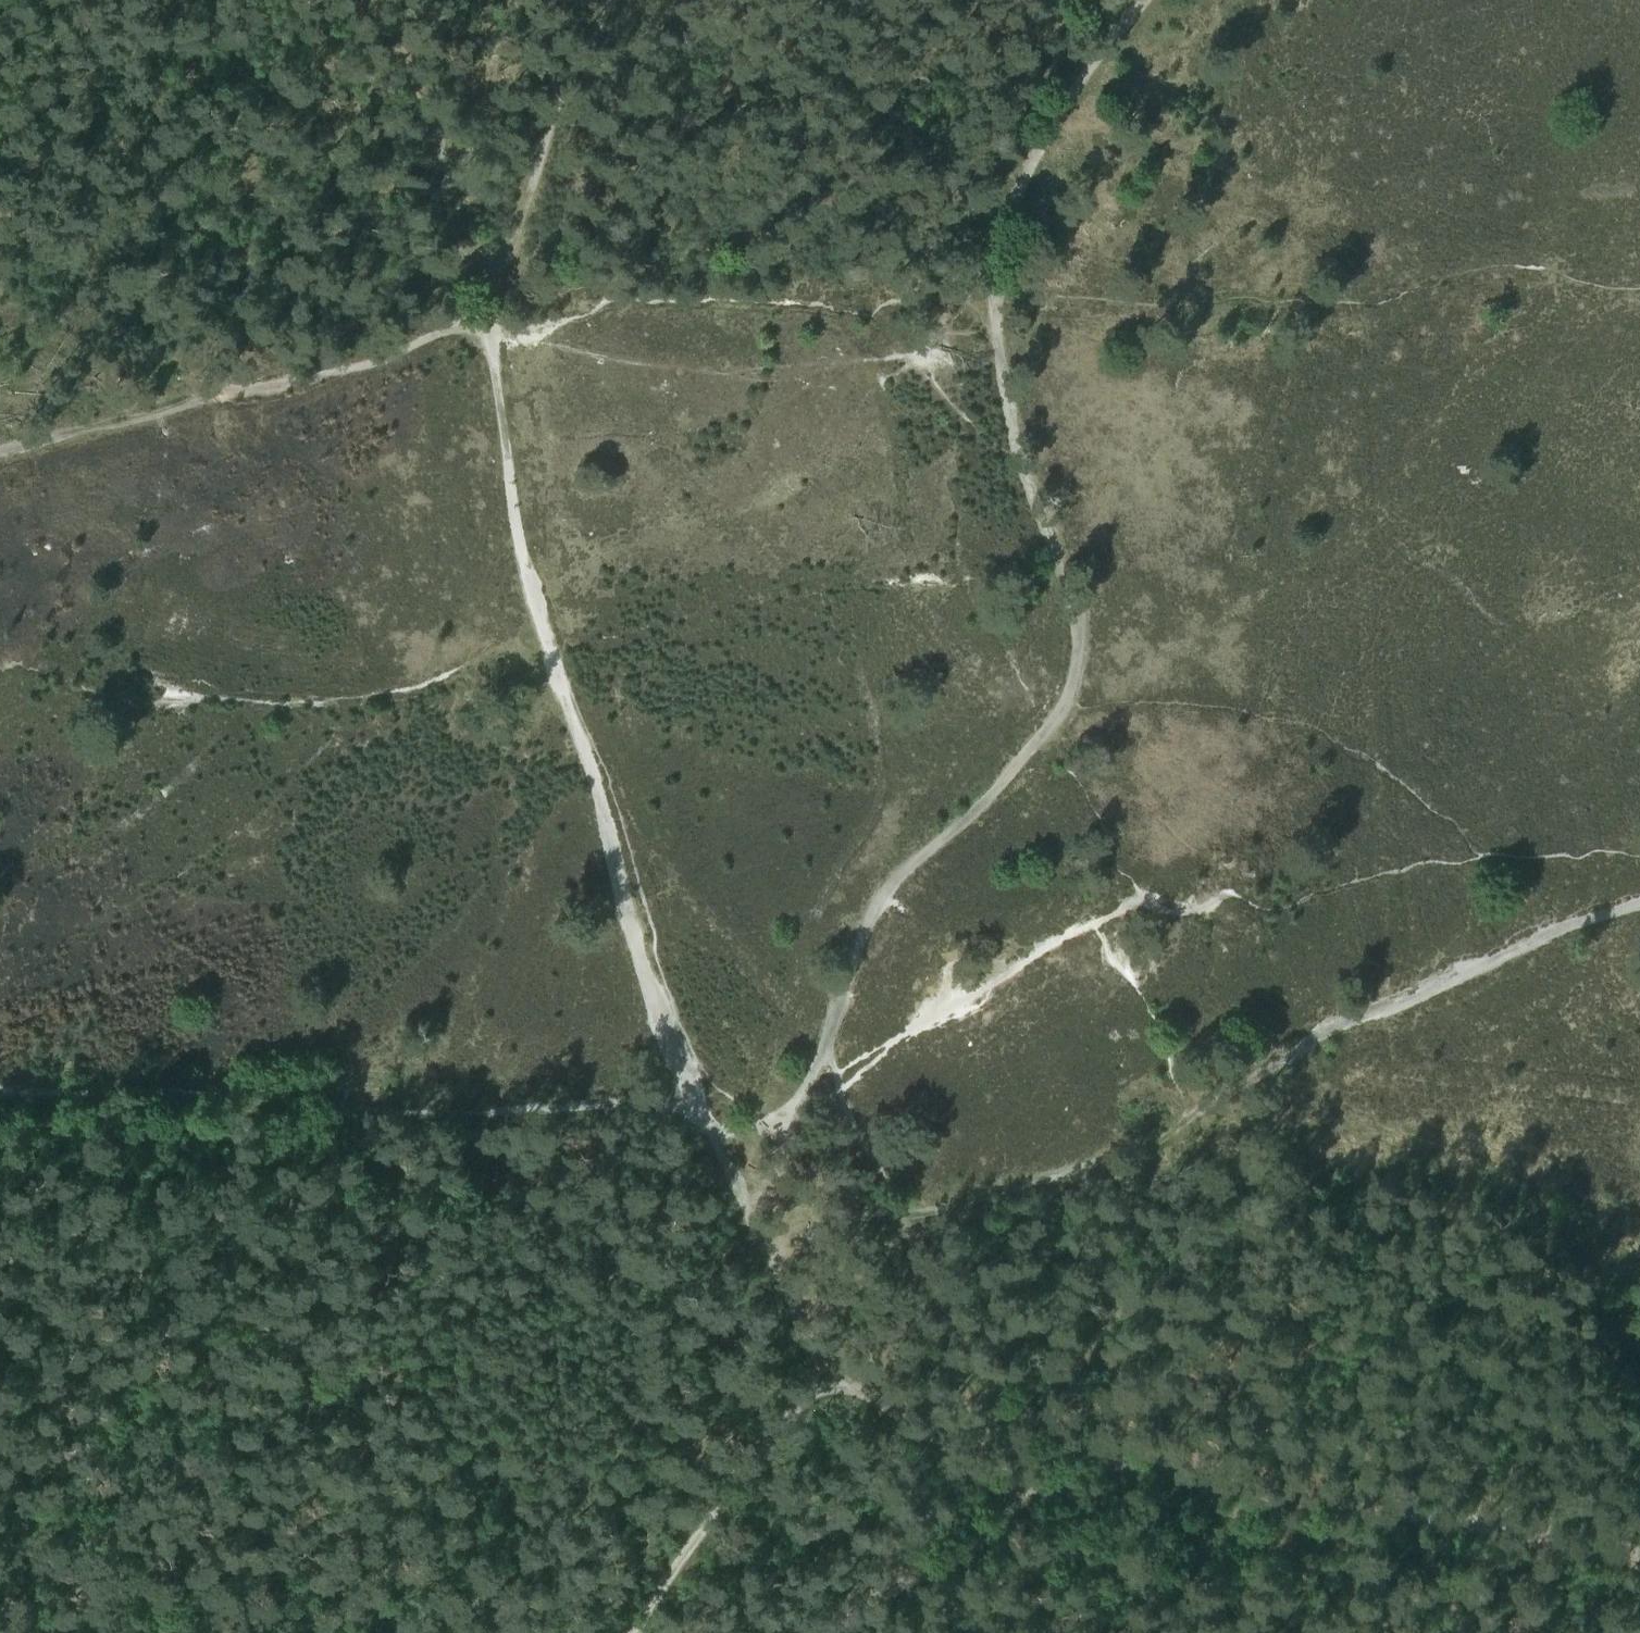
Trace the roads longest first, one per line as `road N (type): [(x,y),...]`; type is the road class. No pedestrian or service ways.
road 1 (track): [(1057,1480),(1416,1512),(1639,1550)]
road 2 (track): [(759,1234),(842,1384),(971,1467),(1057,1480)]
road 3 (track): [(842,1384),(806,1395),(780,1422),(631,1632)]

